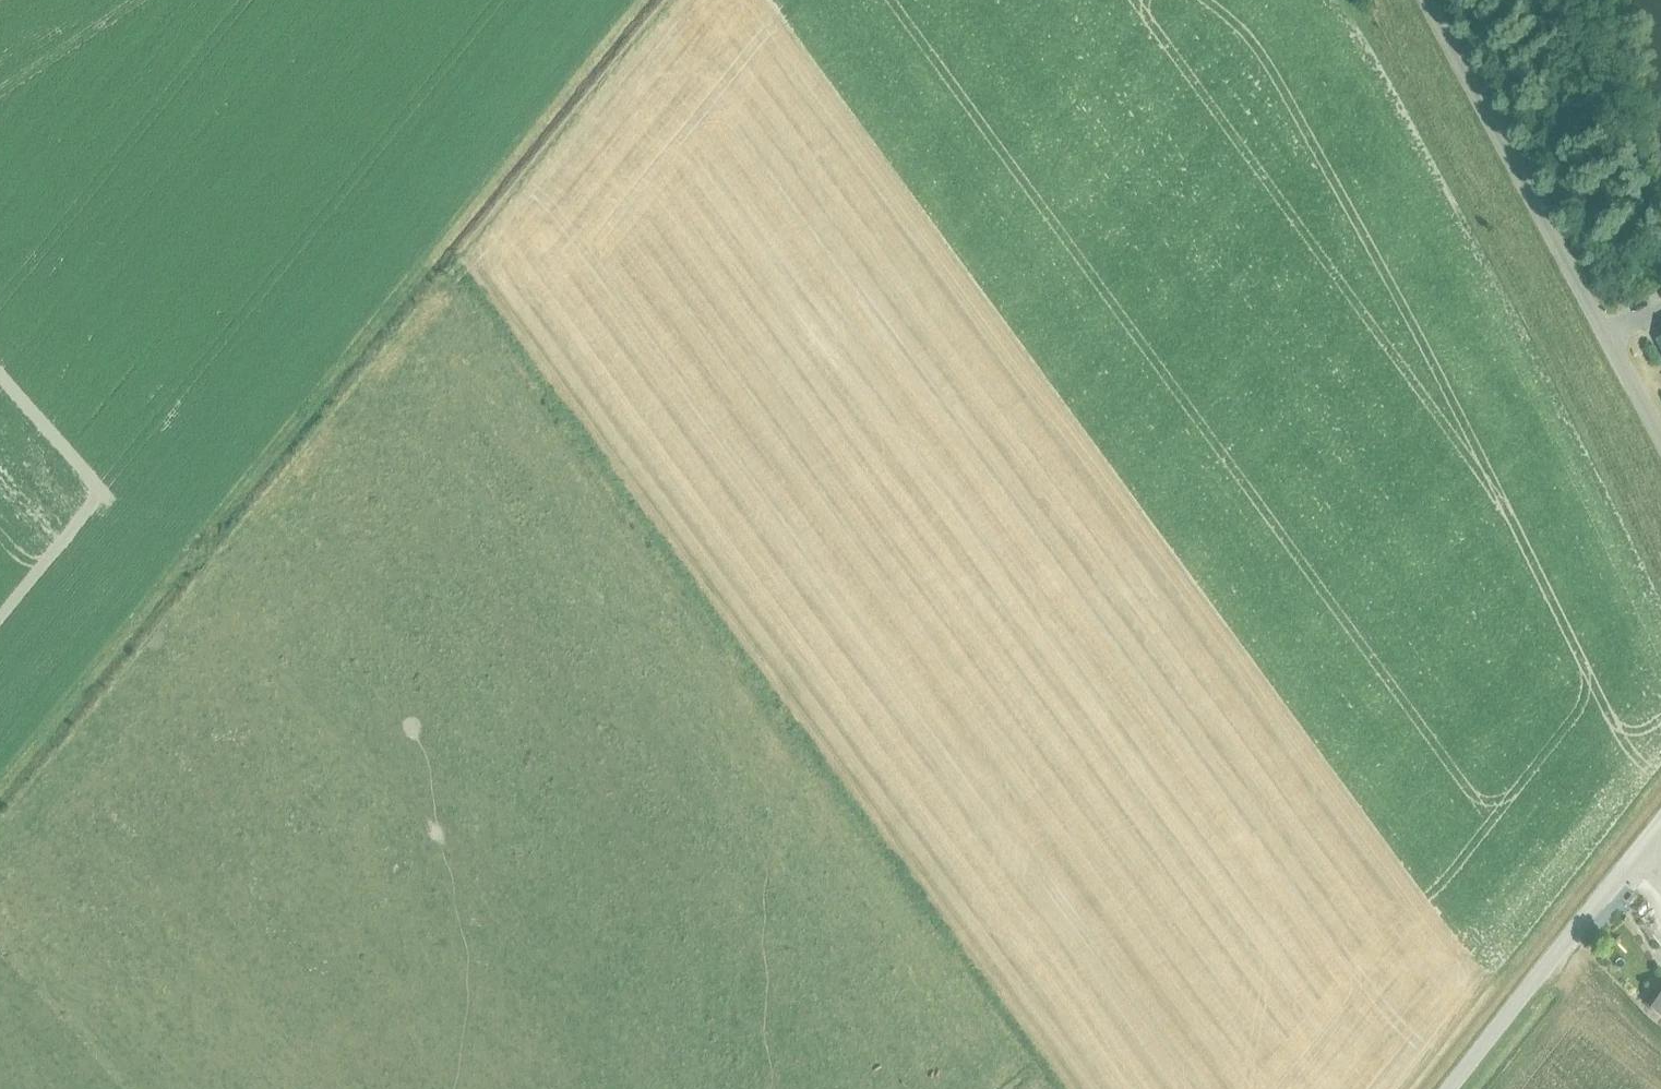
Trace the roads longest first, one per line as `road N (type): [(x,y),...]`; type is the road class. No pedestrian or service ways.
road 1 (unclassified): [(1660,438),(1419,0)]
road 2 (unclassified): [(1451,1088),(1660,824)]

